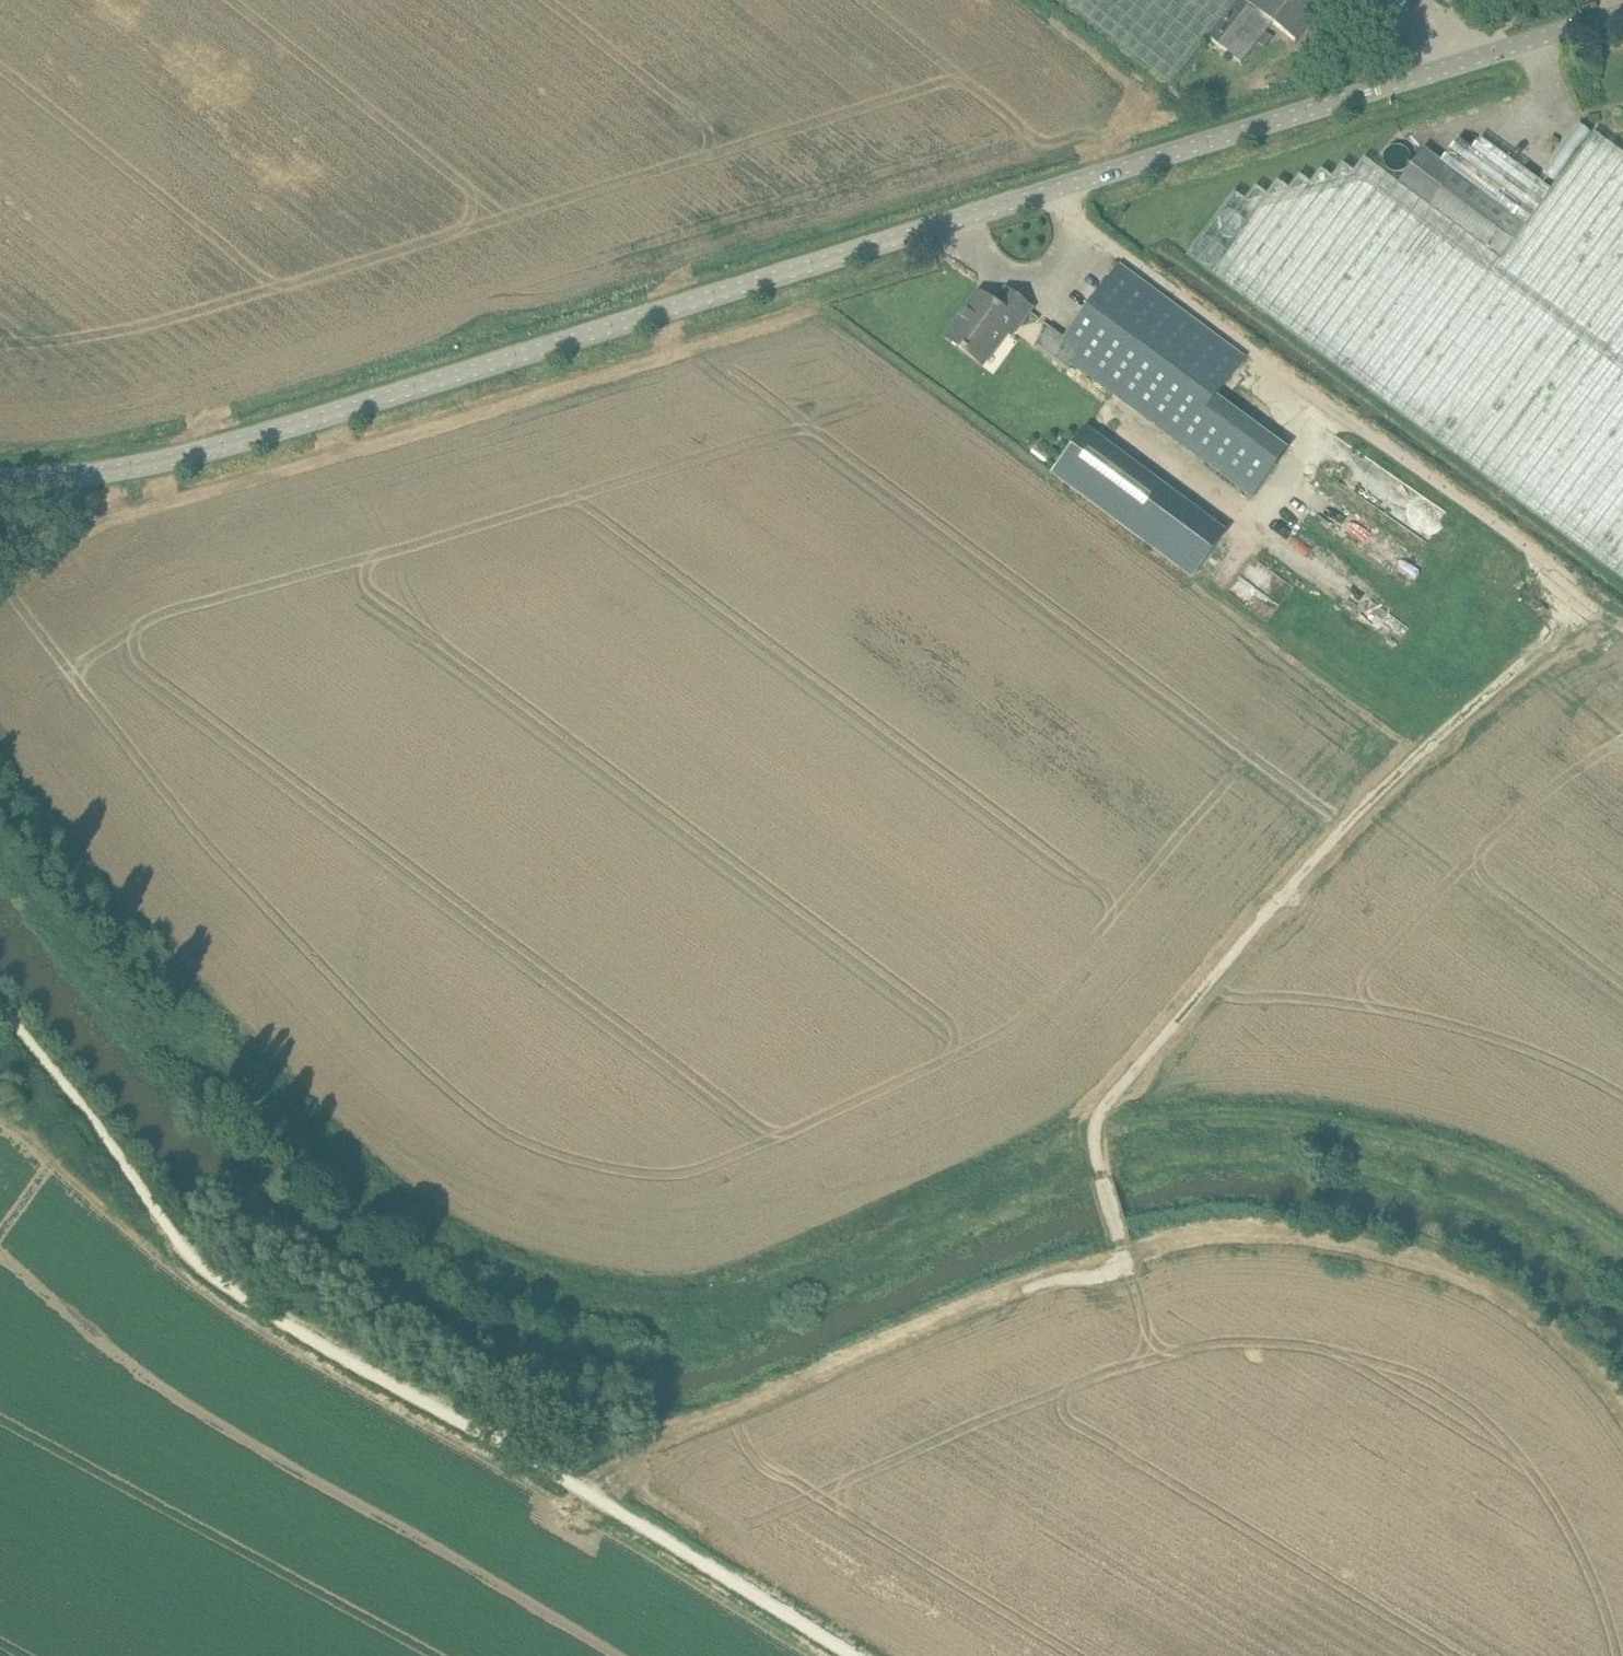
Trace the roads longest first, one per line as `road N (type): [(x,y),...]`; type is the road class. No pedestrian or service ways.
road 1 (tertiary): [(0,479),(92,475),(199,452),(1622,13)]

